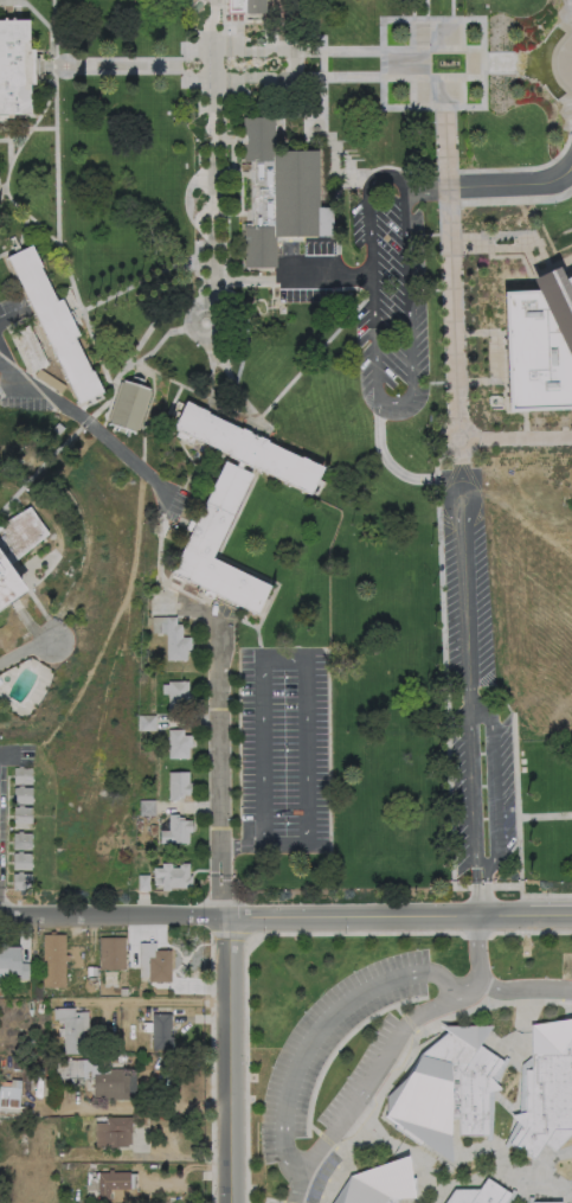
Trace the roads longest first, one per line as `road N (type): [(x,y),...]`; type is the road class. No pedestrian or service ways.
road 1 (residential): [(571,916),(0,918)]
road 2 (residential): [(229,1202),(227,916)]

